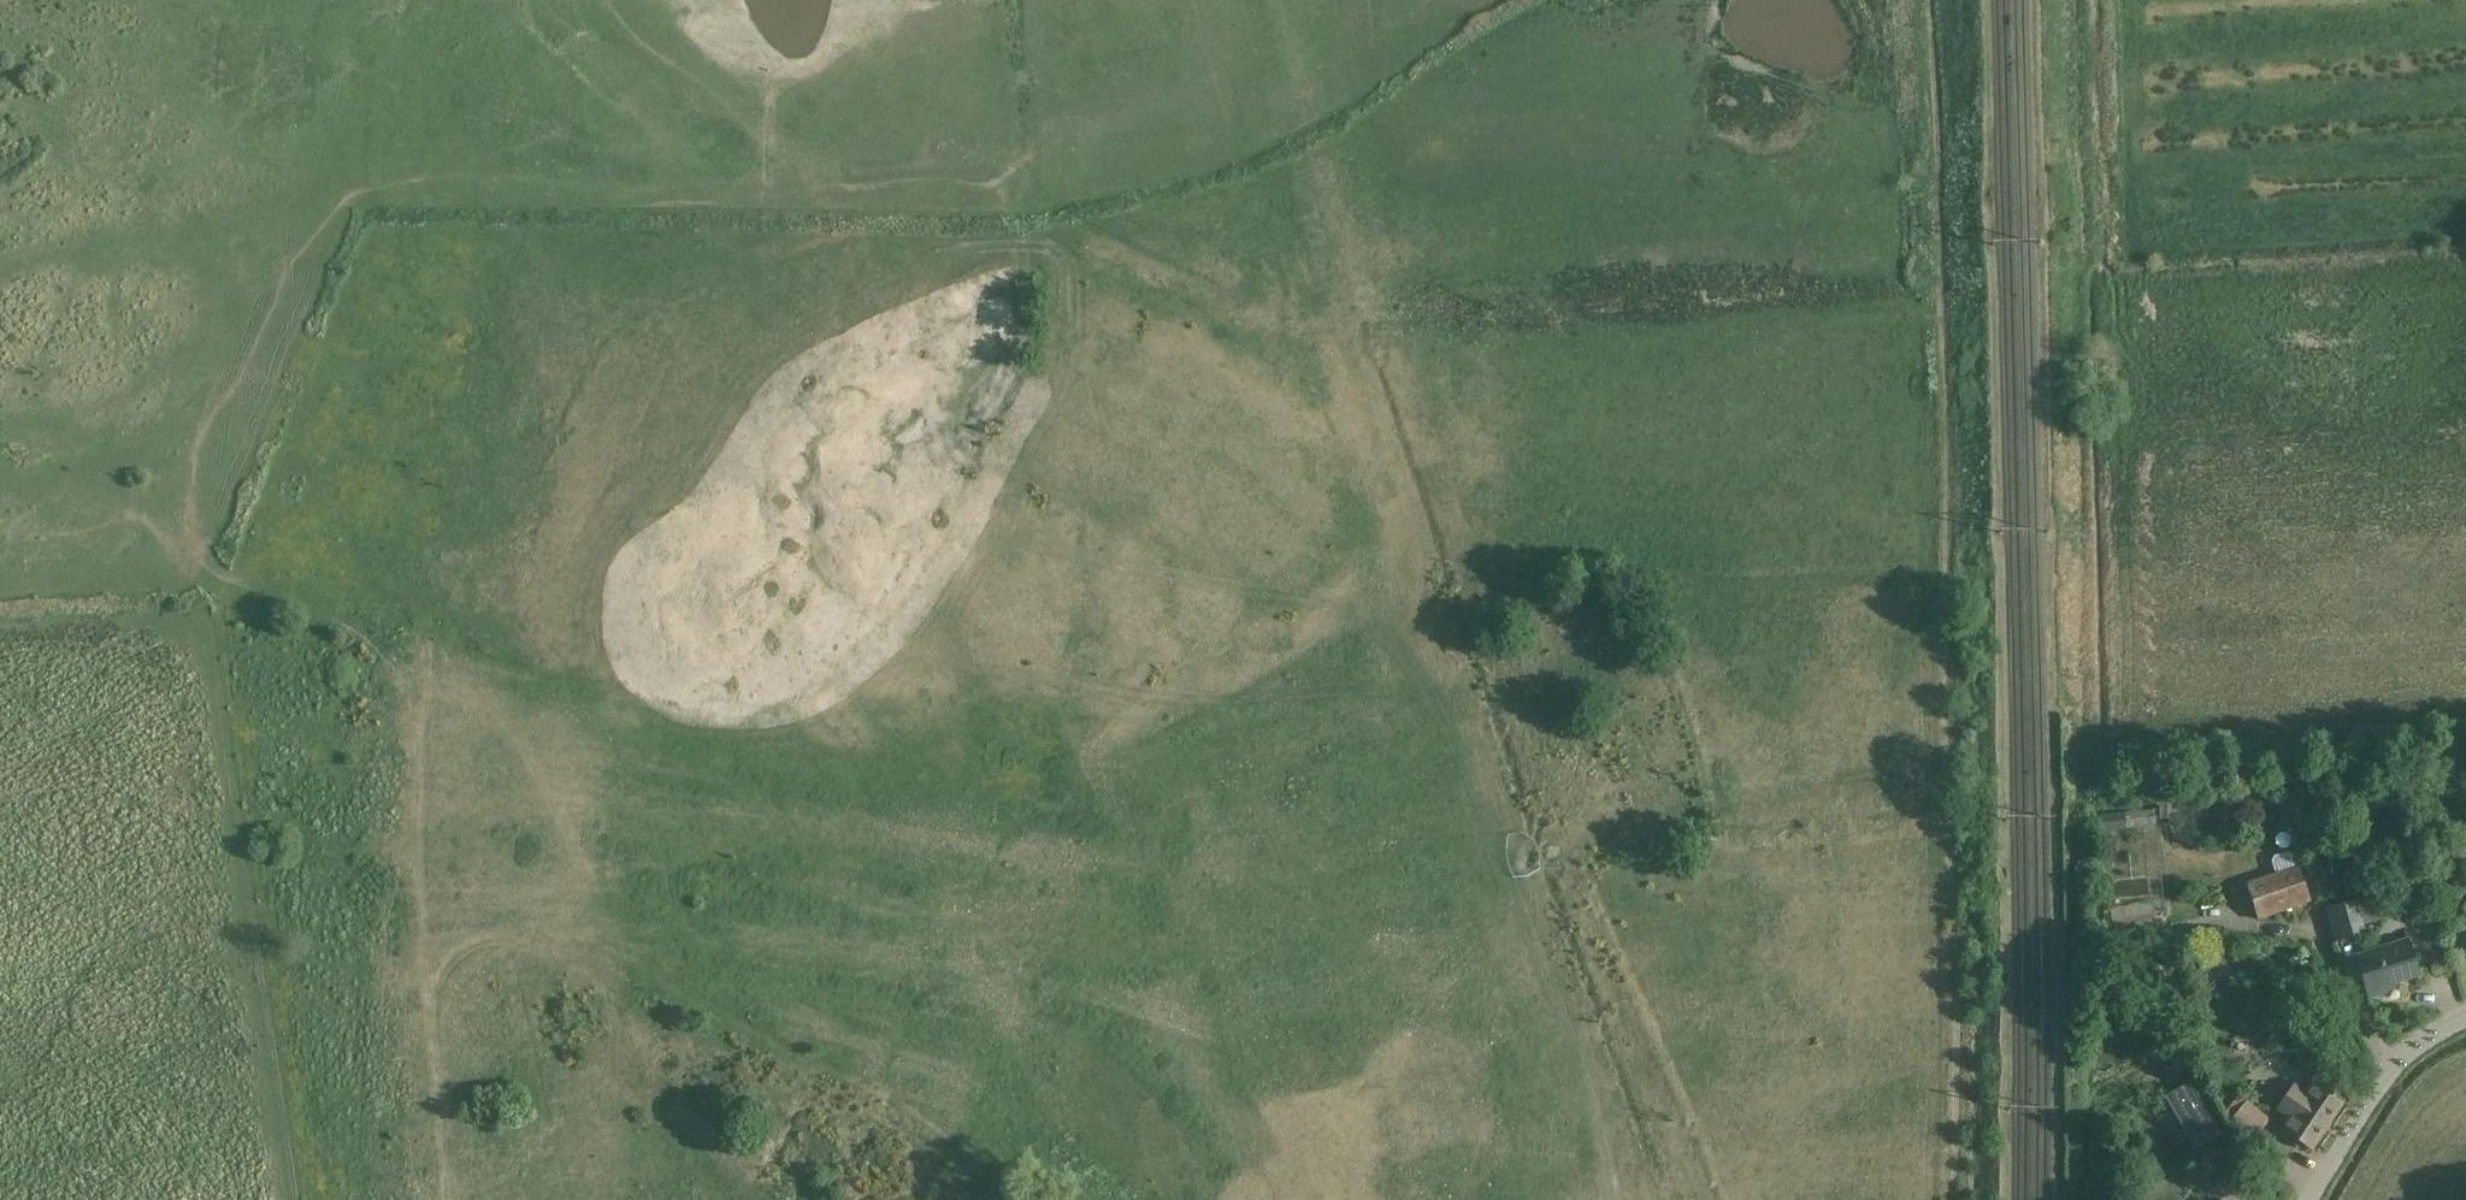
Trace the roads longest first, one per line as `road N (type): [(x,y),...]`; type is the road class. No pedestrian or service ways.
road 1 (unclassified): [(2309,1199),(2390,1072),(2465,1015)]

